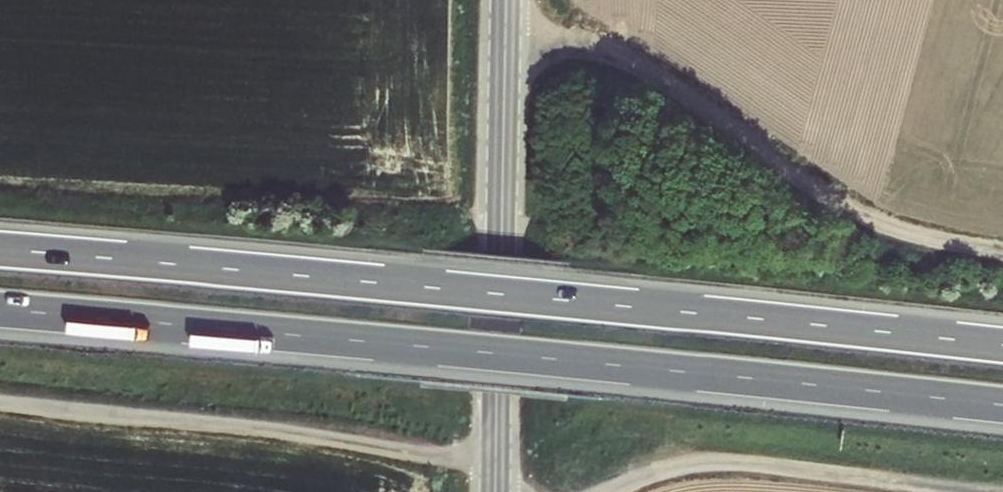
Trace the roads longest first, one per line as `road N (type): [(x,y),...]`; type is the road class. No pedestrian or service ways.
road 1 (motorway): [(0,309),(1002,405)]
road 2 (motorway): [(1002,344),(0,249)]
road 3 (track): [(1002,252),(919,237),(839,207),(730,122),(640,67),(562,45),(505,46)]
road 4 (track): [(497,466),(0,397)]
road 5 (secondary): [(505,0),(496,491)]
road 6 (track): [(613,491),(678,470),(733,463),(968,491)]

